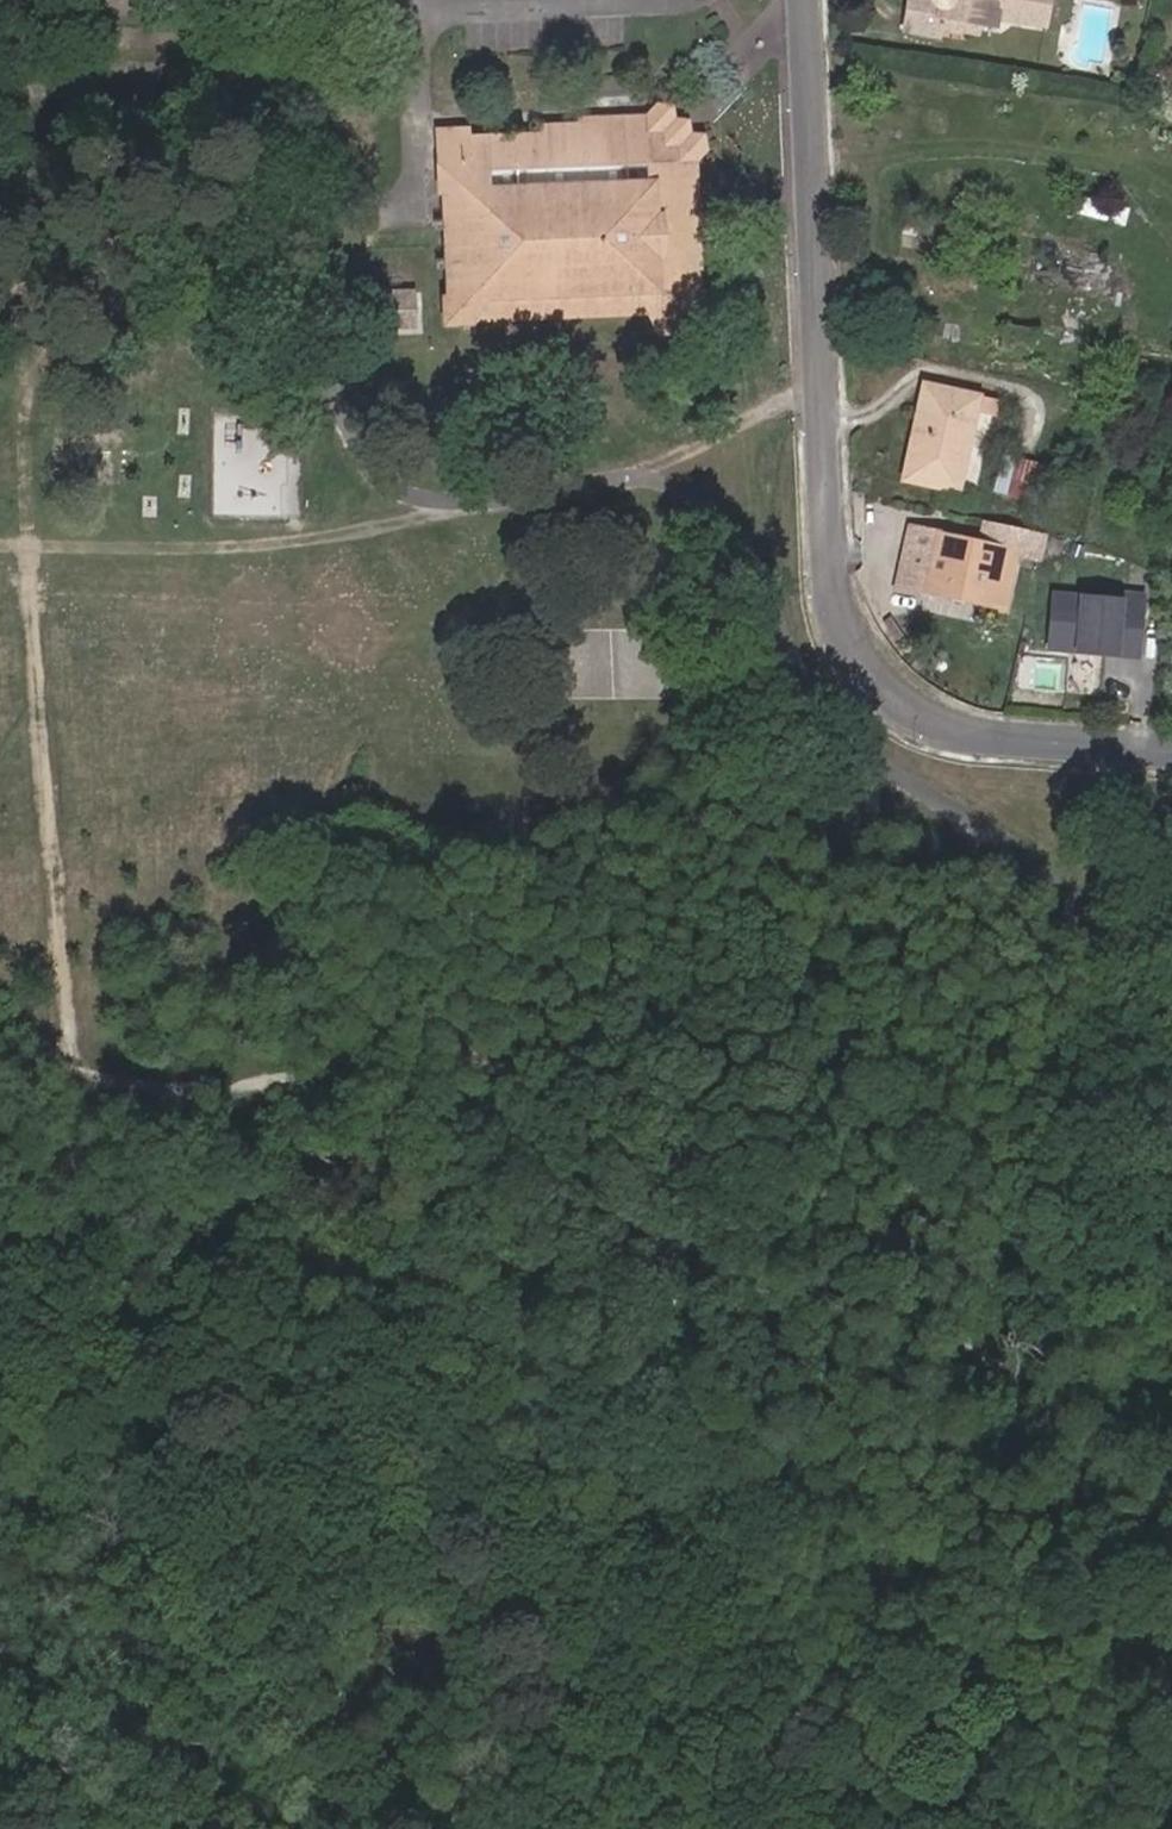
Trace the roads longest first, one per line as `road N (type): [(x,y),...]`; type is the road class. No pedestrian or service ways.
road 1 (residential): [(808,0),(838,617),(856,656),(883,692),(964,738),(1171,759)]

